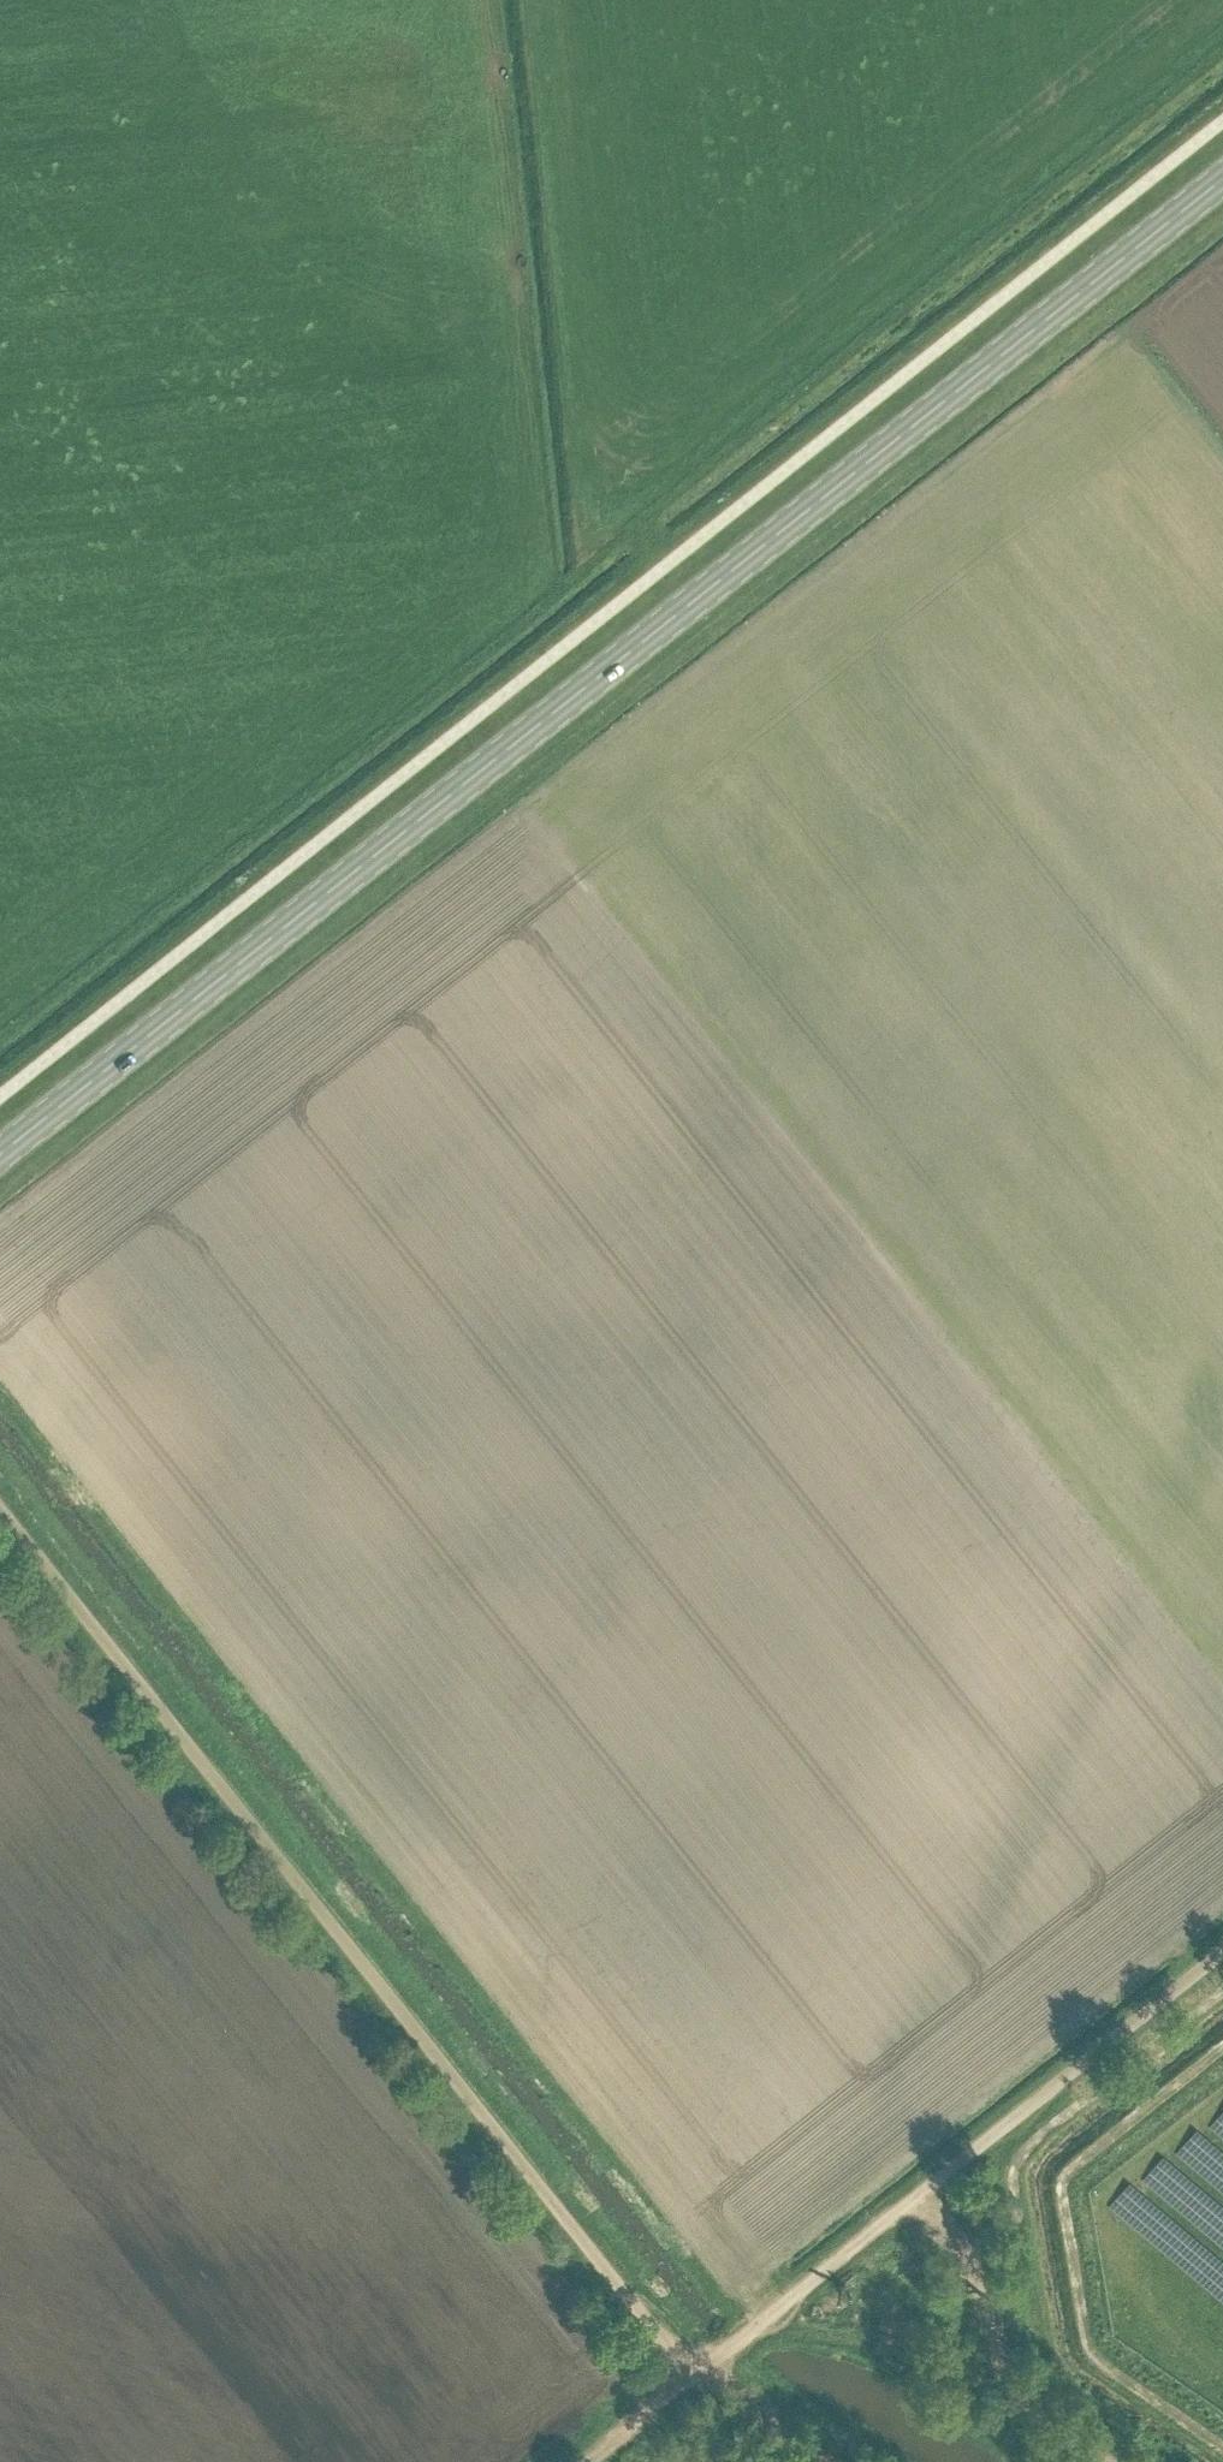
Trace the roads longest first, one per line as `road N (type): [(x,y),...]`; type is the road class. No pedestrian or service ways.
road 1 (primary): [(0,1152),(1222,178)]
road 2 (unclassified): [(695,2370),(665,2343),(0,1507)]
road 3 (unclassified): [(695,2370),(1222,1945)]
road 4 (track): [(1105,2461),(1048,2424),(1009,2382),(935,2178)]
road 5 (track): [(578,2461),(695,2370),(832,2461)]

